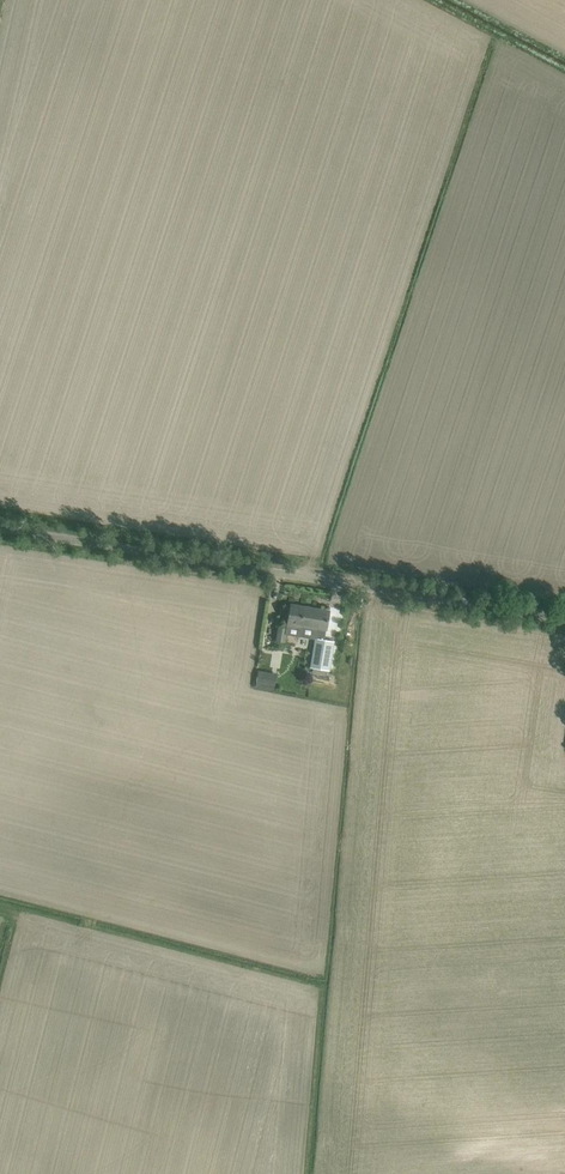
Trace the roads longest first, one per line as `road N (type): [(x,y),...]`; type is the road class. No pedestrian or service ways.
road 1 (unclassified): [(564,619),(0,529)]

